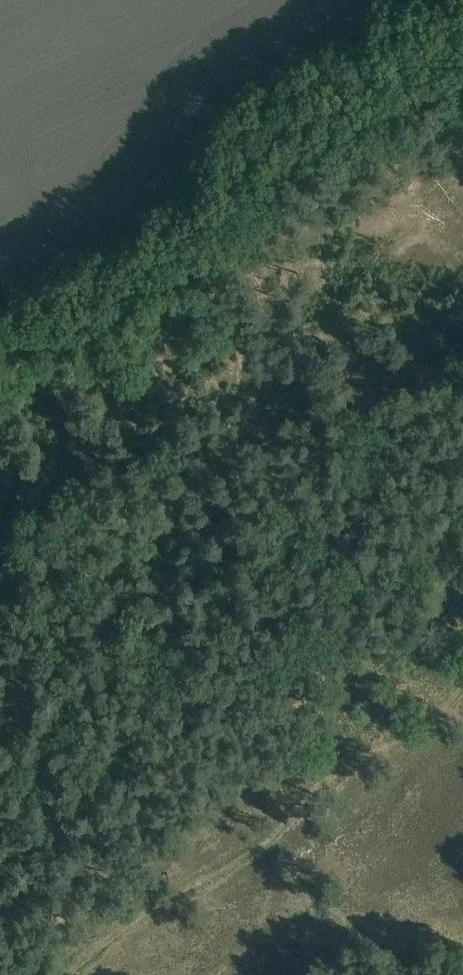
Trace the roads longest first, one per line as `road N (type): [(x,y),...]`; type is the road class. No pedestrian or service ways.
road 1 (track): [(81,974),(175,891),(272,844),(336,777),(424,733),(462,702)]

